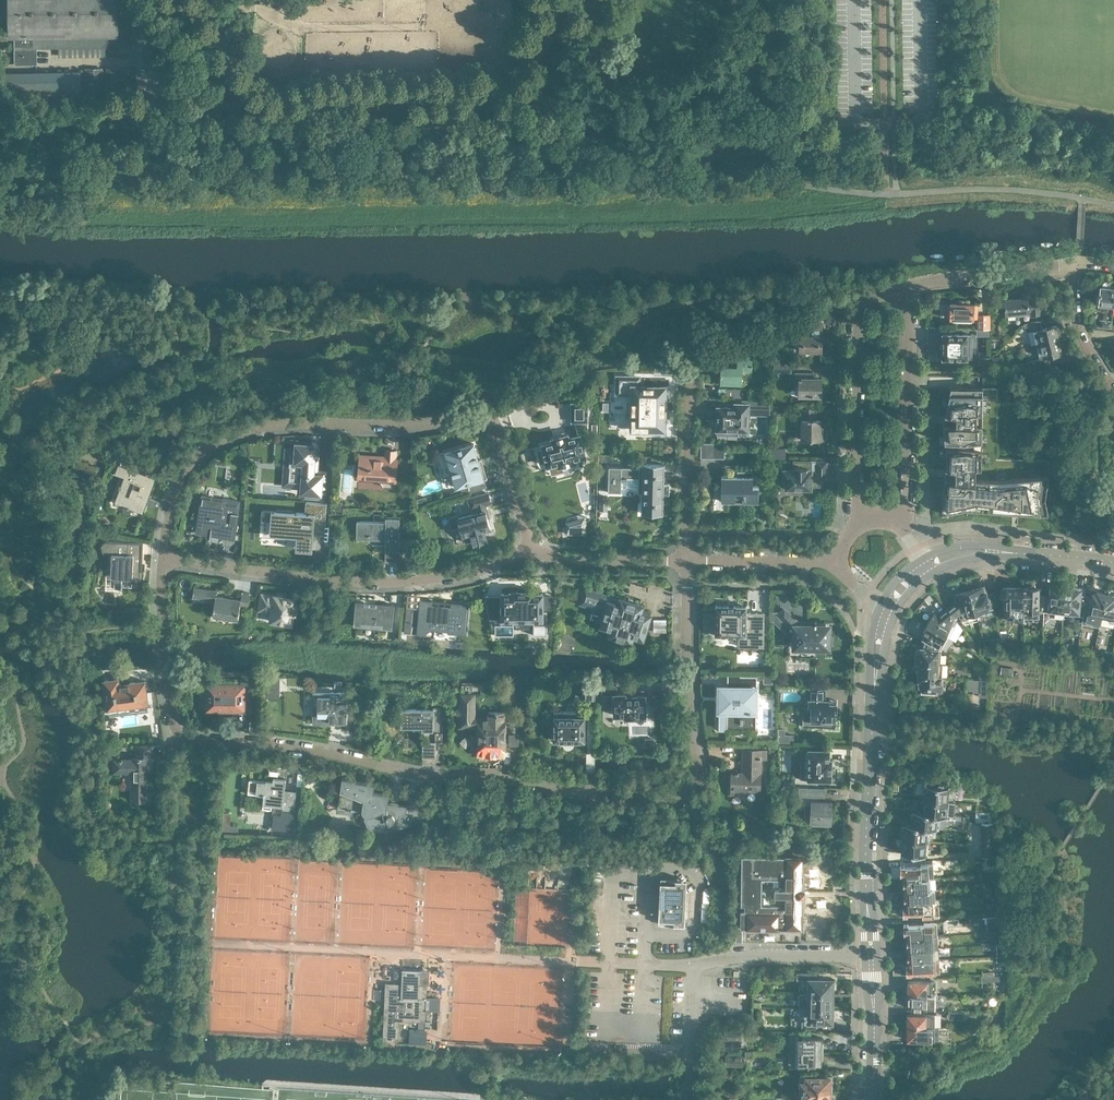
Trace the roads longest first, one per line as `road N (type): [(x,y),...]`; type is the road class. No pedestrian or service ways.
road 1 (residential): [(531,549),(497,426),(483,412),(226,436),(182,479),(165,559)]
road 2 (residential): [(698,781),(674,798),(400,771),(296,748),(181,736)]
road 3 (residential): [(165,559),(415,581),(531,549)]
road 4 (secondary): [(870,955),(872,727),(879,638),(890,605)]
road 5 (track): [(421,26),(300,27),(255,8),(130,11)]
road 6 (residential): [(909,287),(868,298),(857,317),(856,517)]
road 7 (residential): [(905,518),(909,287)]
road 8 (residential): [(698,781),(686,562)]
road 9 (residential): [(686,562),(692,364)]
road 10 (secondary): [(1113,565),(977,552),(926,567)]
road 11 (unclassified): [(691,963),(870,955)]
road 12 (residential): [(165,559),(163,626),(181,736)]
road 13 (residential): [(909,287),(1079,264)]
road 14 (residential): [(531,549),(562,559),(686,562)]
road 15 (track): [(139,0),(139,63),(52,64)]
road 16 (residential): [(686,562),(832,563)]
road 17 (secondary): [(871,1099),(870,955)]
road 18 (residential): [(1113,388),(1078,329),(1079,264)]

